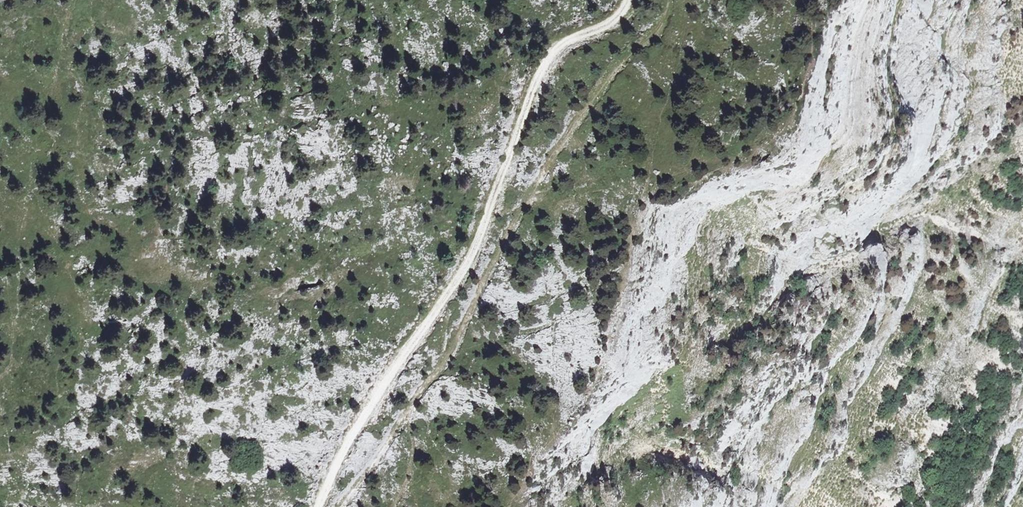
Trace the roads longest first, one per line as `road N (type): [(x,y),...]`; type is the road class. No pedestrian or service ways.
road 1 (track): [(319,506),(343,450),(473,251),(554,52),(611,23),(627,0)]

